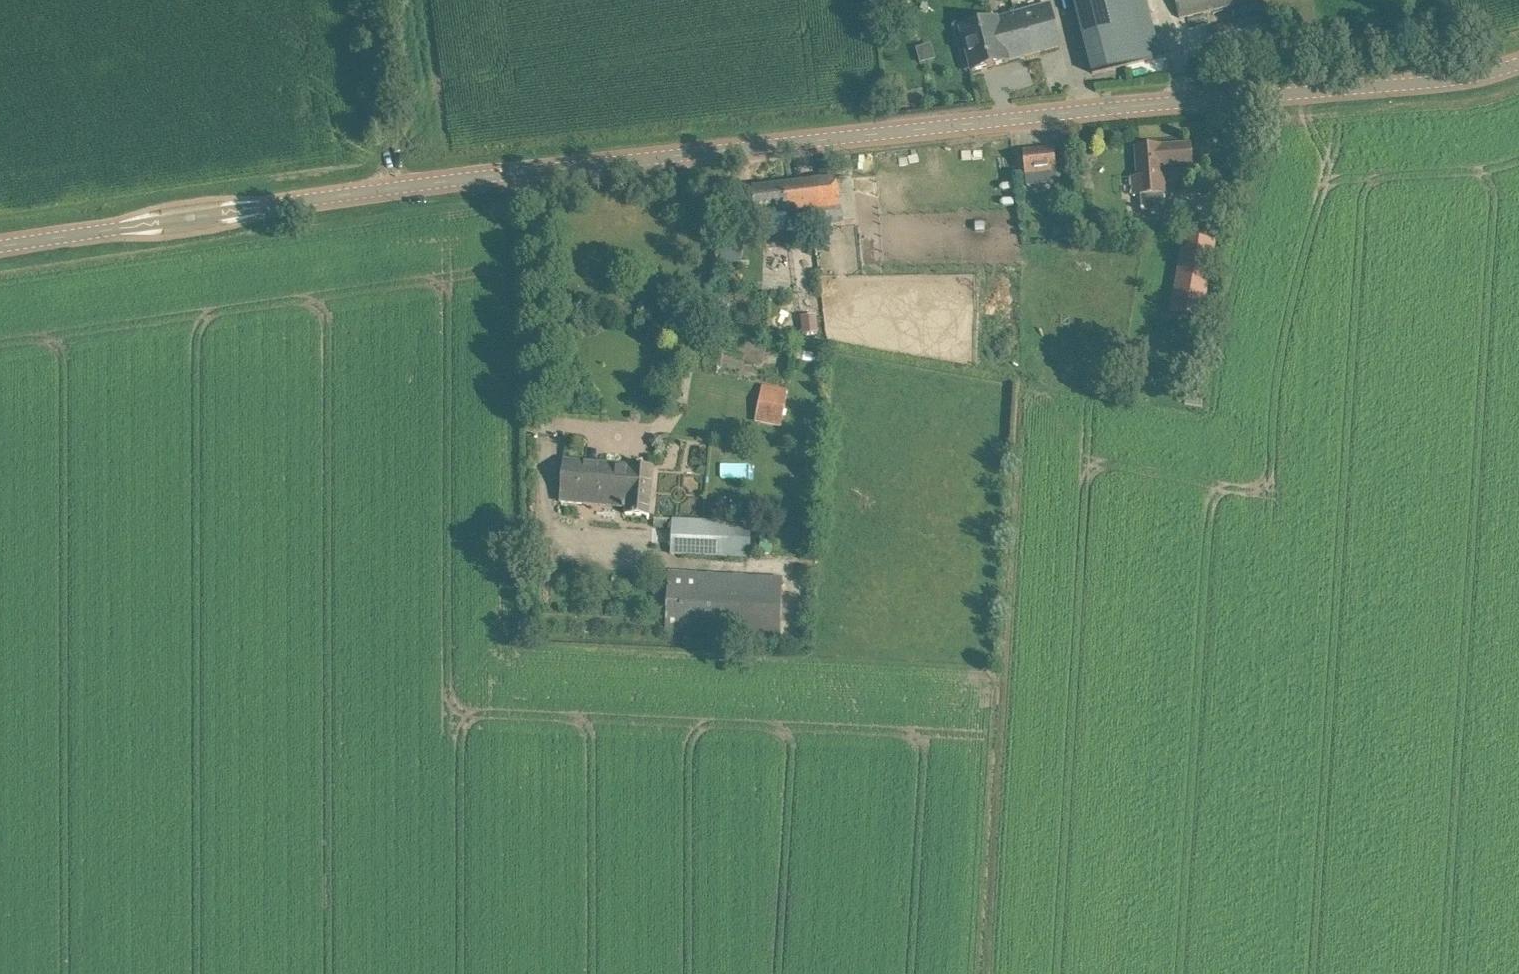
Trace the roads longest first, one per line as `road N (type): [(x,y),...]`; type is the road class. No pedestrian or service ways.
road 1 (unclassified): [(0,246),(488,176),(1439,80),(1518,63)]
road 2 (track): [(395,187),(371,0)]

